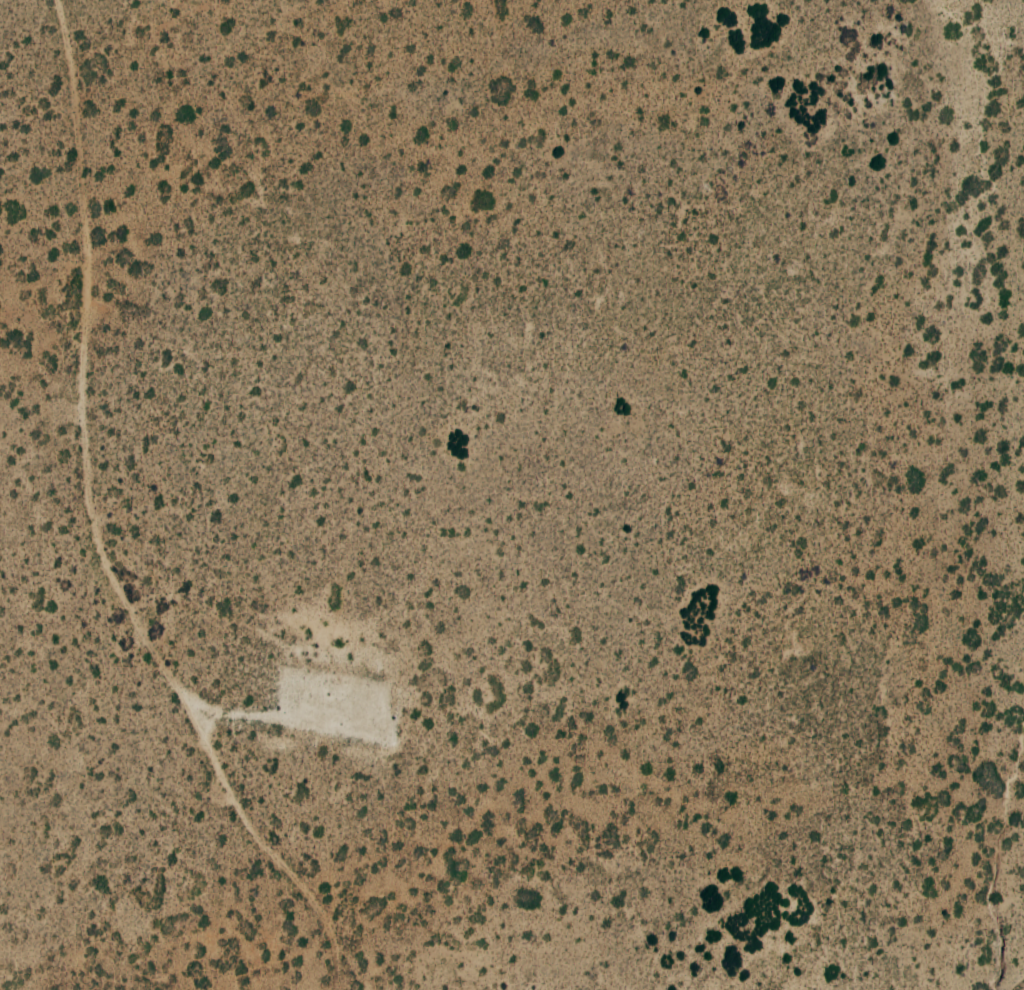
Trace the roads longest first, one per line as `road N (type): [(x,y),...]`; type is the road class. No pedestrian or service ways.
road 1 (track): [(307,989),(316,967),(311,890),(265,804),(184,702),(88,534),(63,402),(52,0)]

